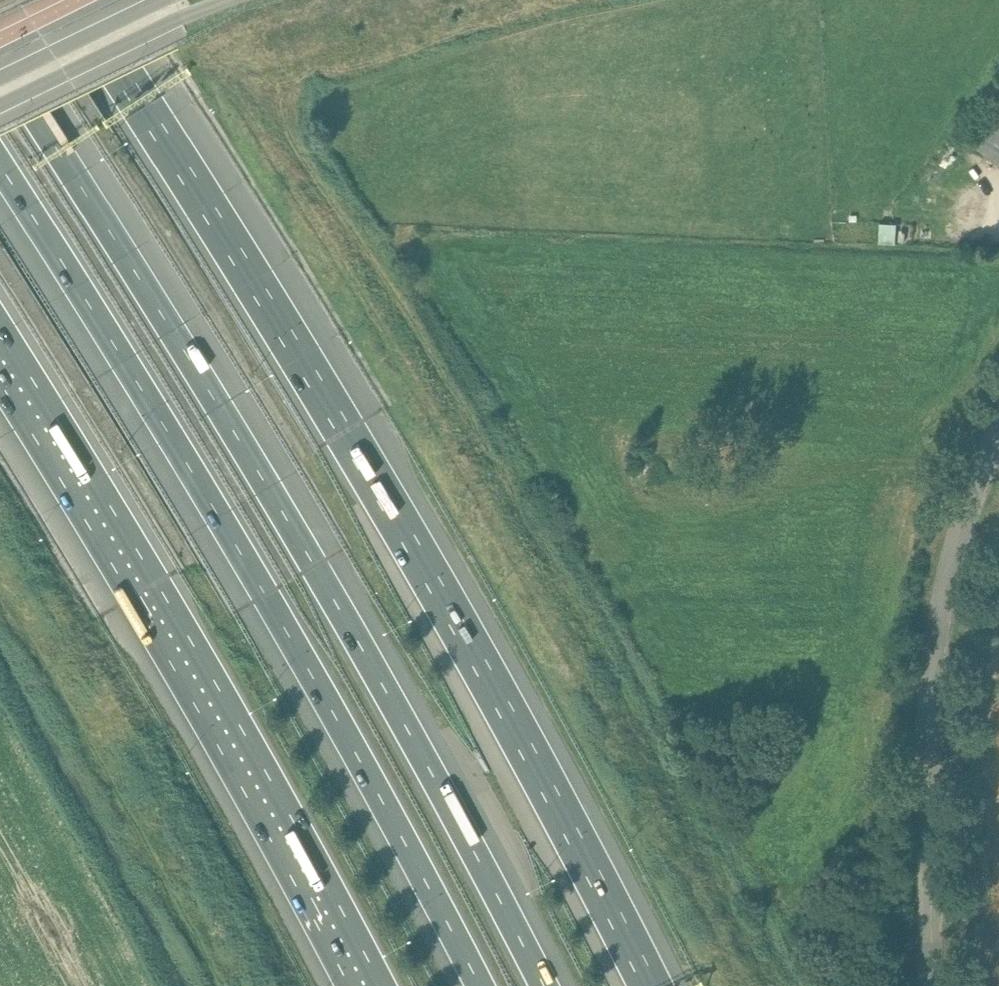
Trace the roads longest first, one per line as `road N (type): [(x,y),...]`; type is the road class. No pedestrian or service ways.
road 1 (motorway): [(651,985),(492,678),(74,0)]
road 2 (motorway): [(545,985),(321,572),(0,61)]
road 3 (motorway): [(0,160),(267,603),(477,985)]
road 4 (motorway): [(0,359),(180,649),(367,985)]
road 5 (residential): [(934,985),(932,681),(961,540),(998,437)]
road 6 (tertiary): [(0,106),(234,0)]
road 7 (tertiary): [(161,0),(0,78)]

